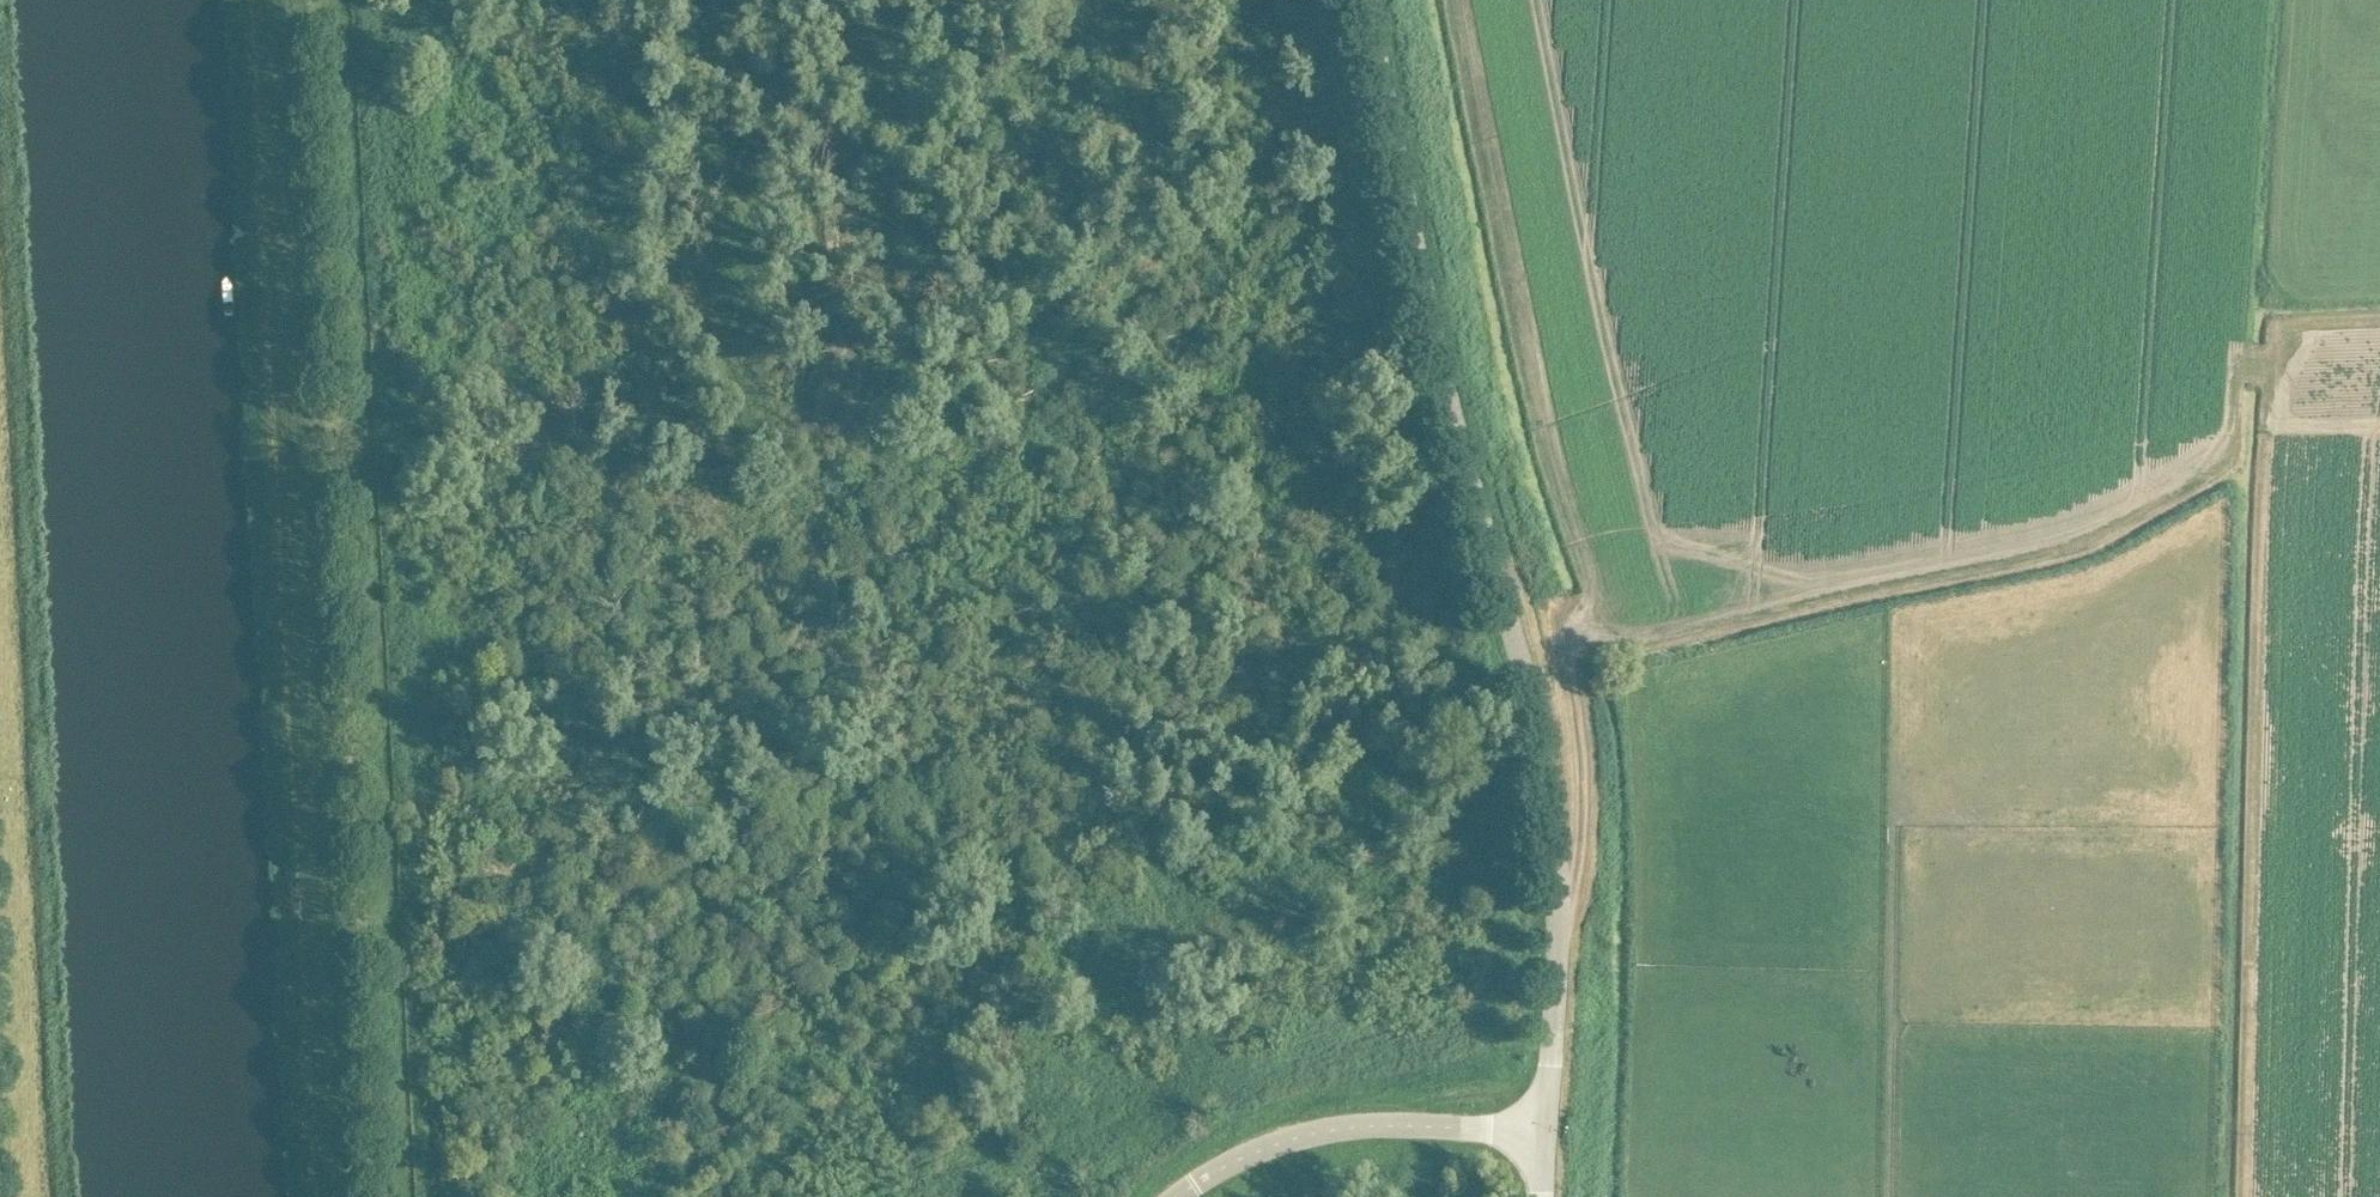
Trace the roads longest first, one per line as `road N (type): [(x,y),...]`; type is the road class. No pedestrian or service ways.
road 1 (unclassified): [(1543,1131),(1558,930),(1548,784),(1408,222),(1364,0)]
road 2 (unclassified): [(1178,1196),(1292,1138),(1349,1129),(1543,1131)]

